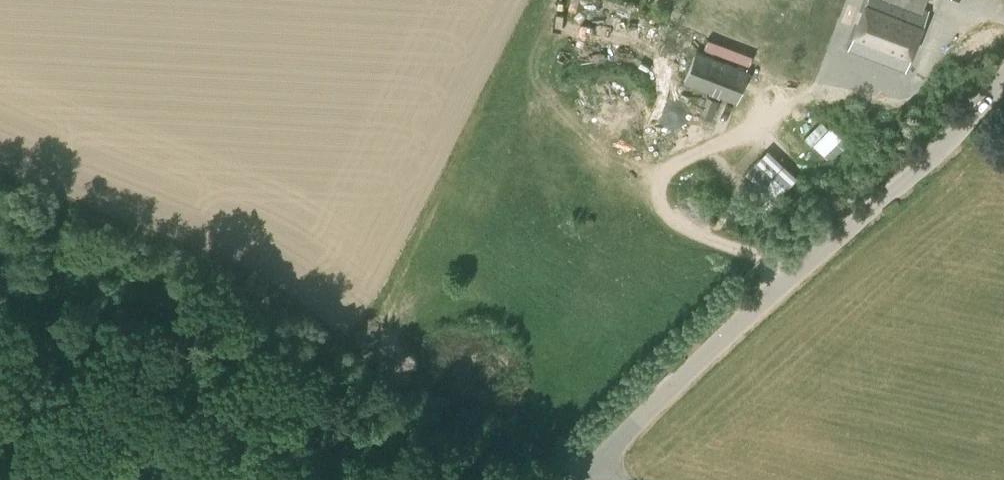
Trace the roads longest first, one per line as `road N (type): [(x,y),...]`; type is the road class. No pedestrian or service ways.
road 1 (tertiary): [(596,465),(1003,83)]

